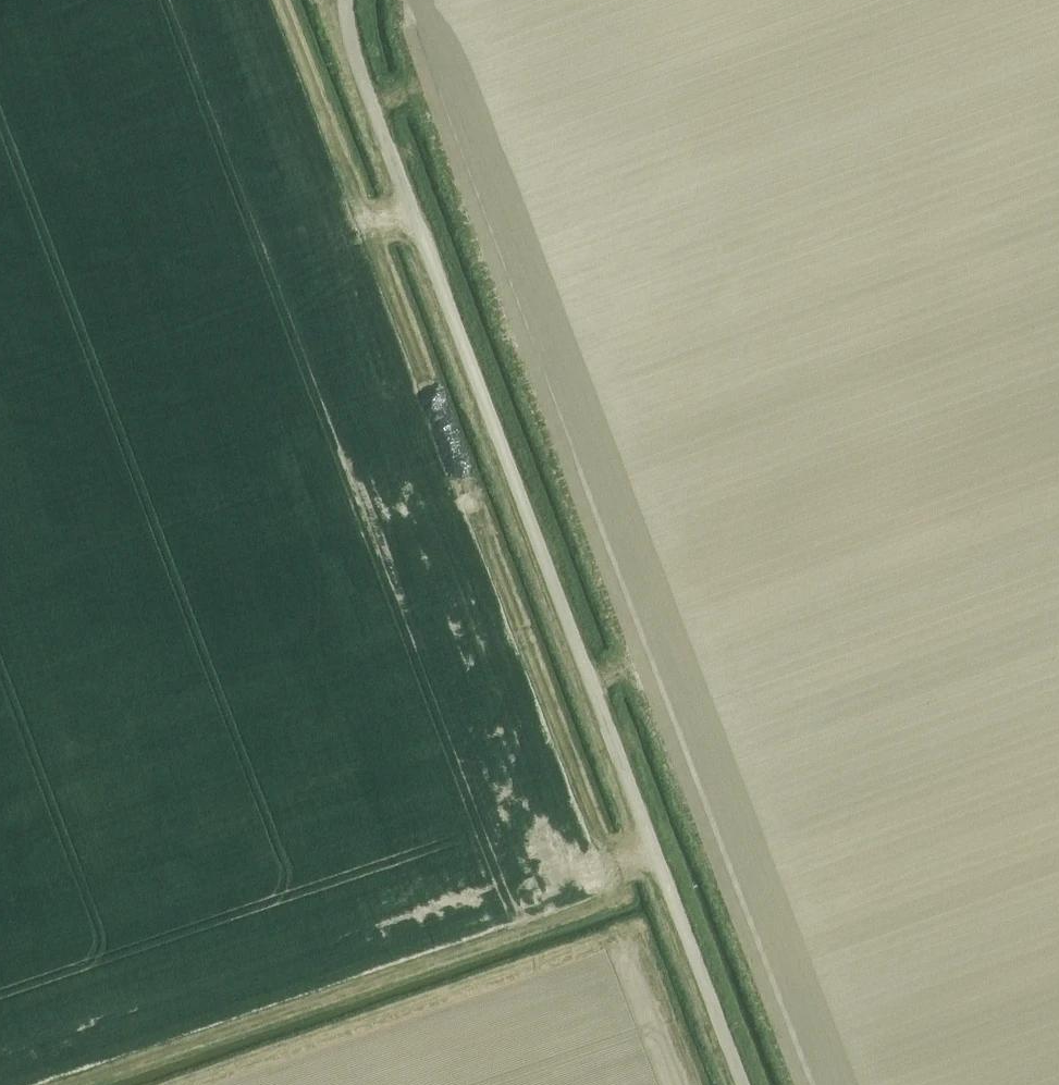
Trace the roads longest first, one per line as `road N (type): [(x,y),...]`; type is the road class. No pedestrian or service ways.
road 1 (unclassified): [(743,1084),(354,53),(346,0)]

